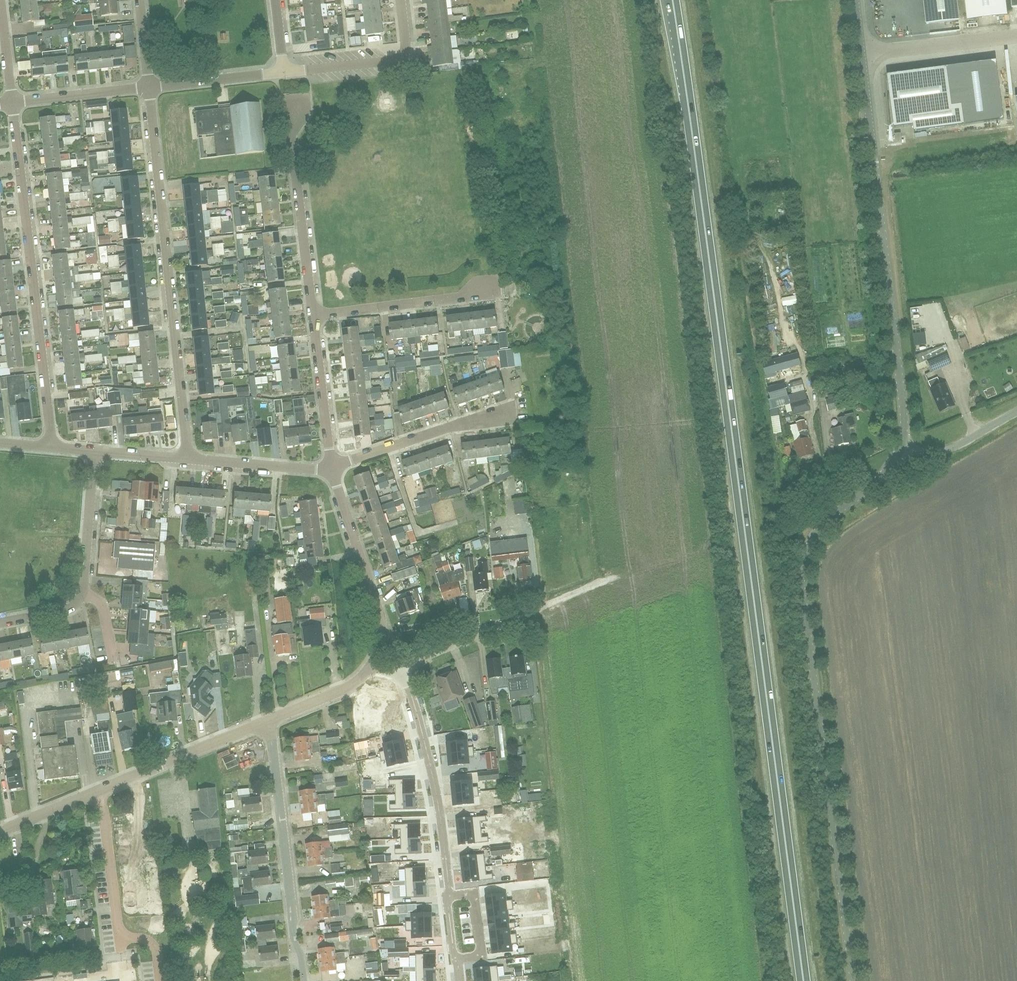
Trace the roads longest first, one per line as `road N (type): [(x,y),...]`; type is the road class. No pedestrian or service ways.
road 1 (trunk): [(803,980),(672,0)]
road 2 (unclassified): [(854,980),(804,562),(811,539),(879,479),(901,448)]
road 3 (unclassified): [(901,448),(904,415),(861,56)]
road 4 (residential): [(188,458),(151,88)]
road 5 (residential): [(50,447),(13,104)]
road 6 (residential): [(458,980),(440,826),(402,670)]
road 7 (residential): [(304,980),(269,721)]
road 8 (unclassified): [(402,670),(625,573)]
road 9 (residential): [(0,623),(62,611),(82,596),(95,451)]
road 10 (residential): [(96,793),(119,928),(151,943),(162,980)]
road 11 (residential): [(369,668),(381,616),(333,468)]
road 12 (residential): [(313,315),(293,138),(297,110)]
road 13 (unclassified): [(96,793),(269,721)]
road 14 (residential): [(333,468),(506,414)]
road 15 (residential): [(283,72),(402,61),(400,0)]
road 16 (residential): [(313,315),(460,298),(484,288)]
road 17 (unclassified): [(861,56),(1016,37)]
road 18 (residential): [(333,468),(313,315)]
road 19 (unclassified): [(333,468),(188,458)]
road 20 (unclassified): [(13,104),(151,88)]
road 21 (unclassified): [(151,88),(283,72)]
road 22 (unclassified): [(901,448),(950,449),(1016,411)]

